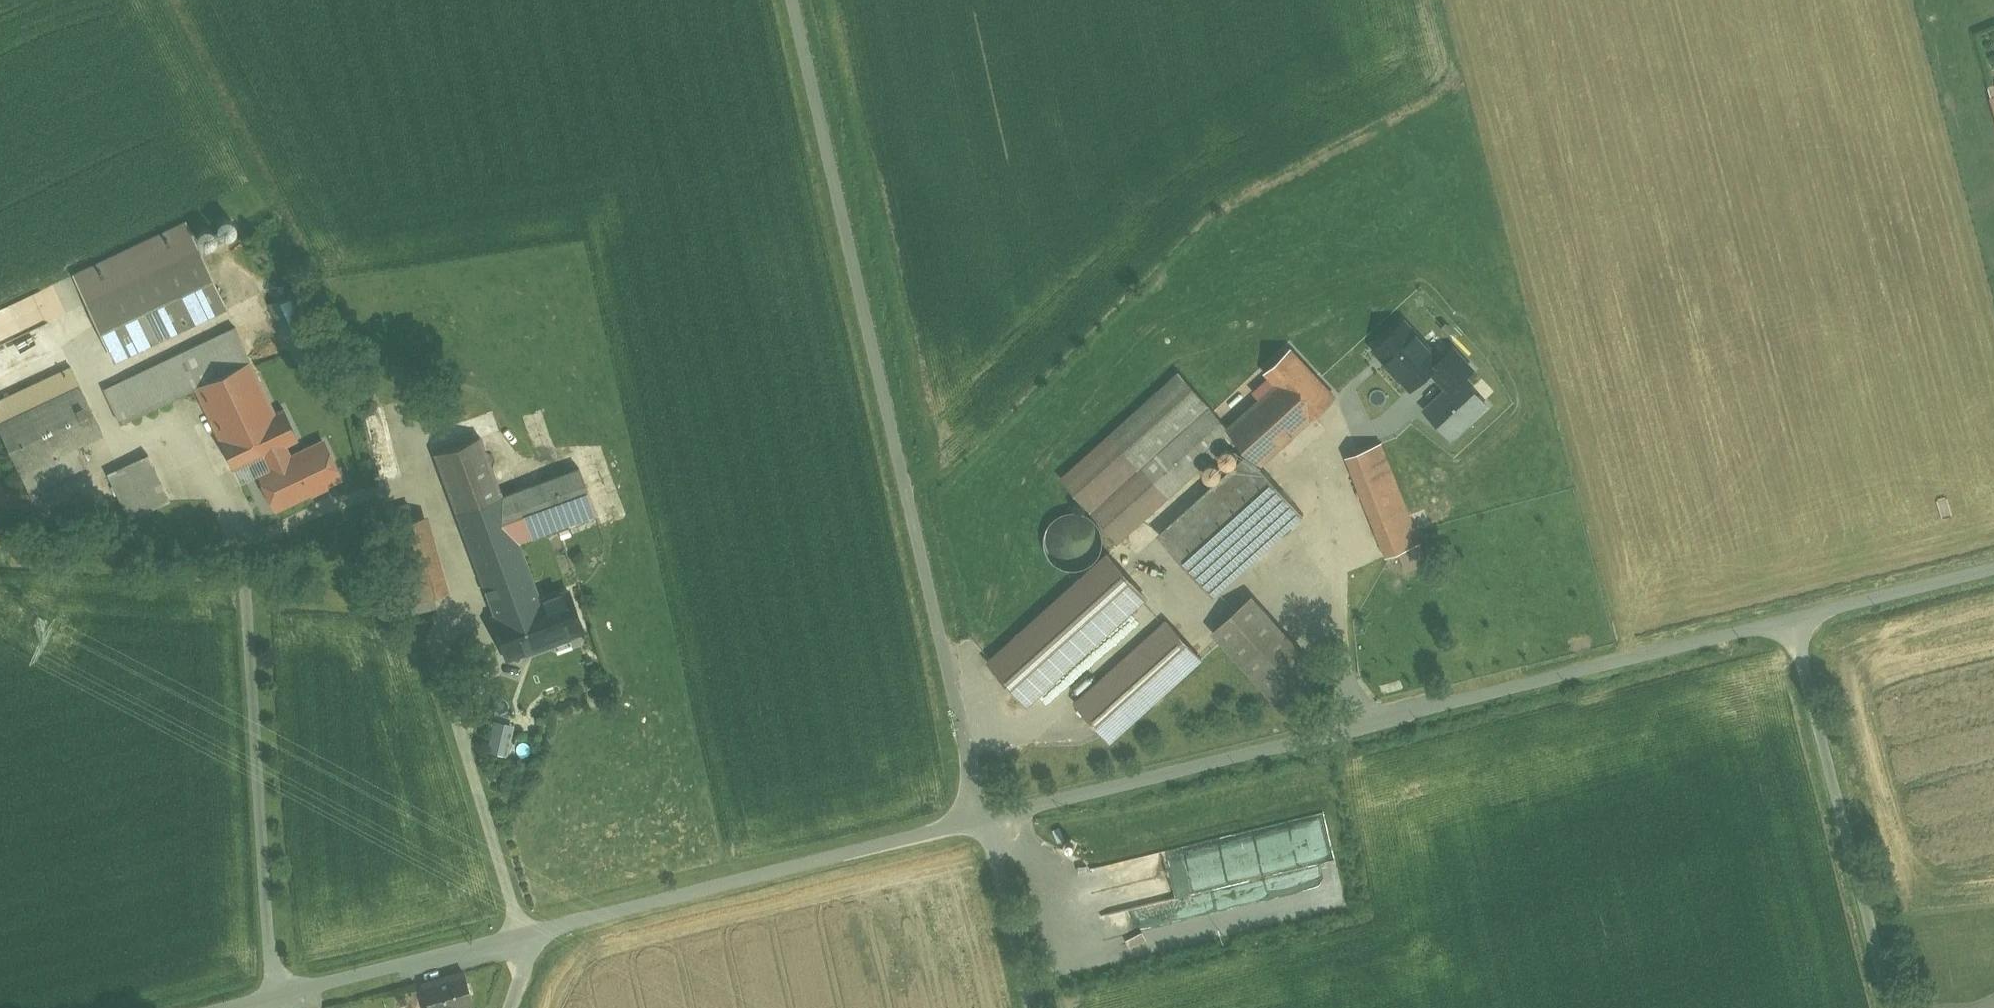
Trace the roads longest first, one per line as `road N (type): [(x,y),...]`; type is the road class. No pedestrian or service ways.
road 1 (unclassified): [(985,820),(795,0)]
road 2 (unclassified): [(985,820),(1795,625)]
road 3 (unclassified): [(531,940),(985,820)]
road 4 (unclassified): [(1795,625),(1896,1007)]
road 5 (unclassified): [(242,1007),(531,940)]
road 6 (unclassified): [(1795,625),(1993,574)]
road 7 (unclassified): [(1034,1007),(985,820)]

